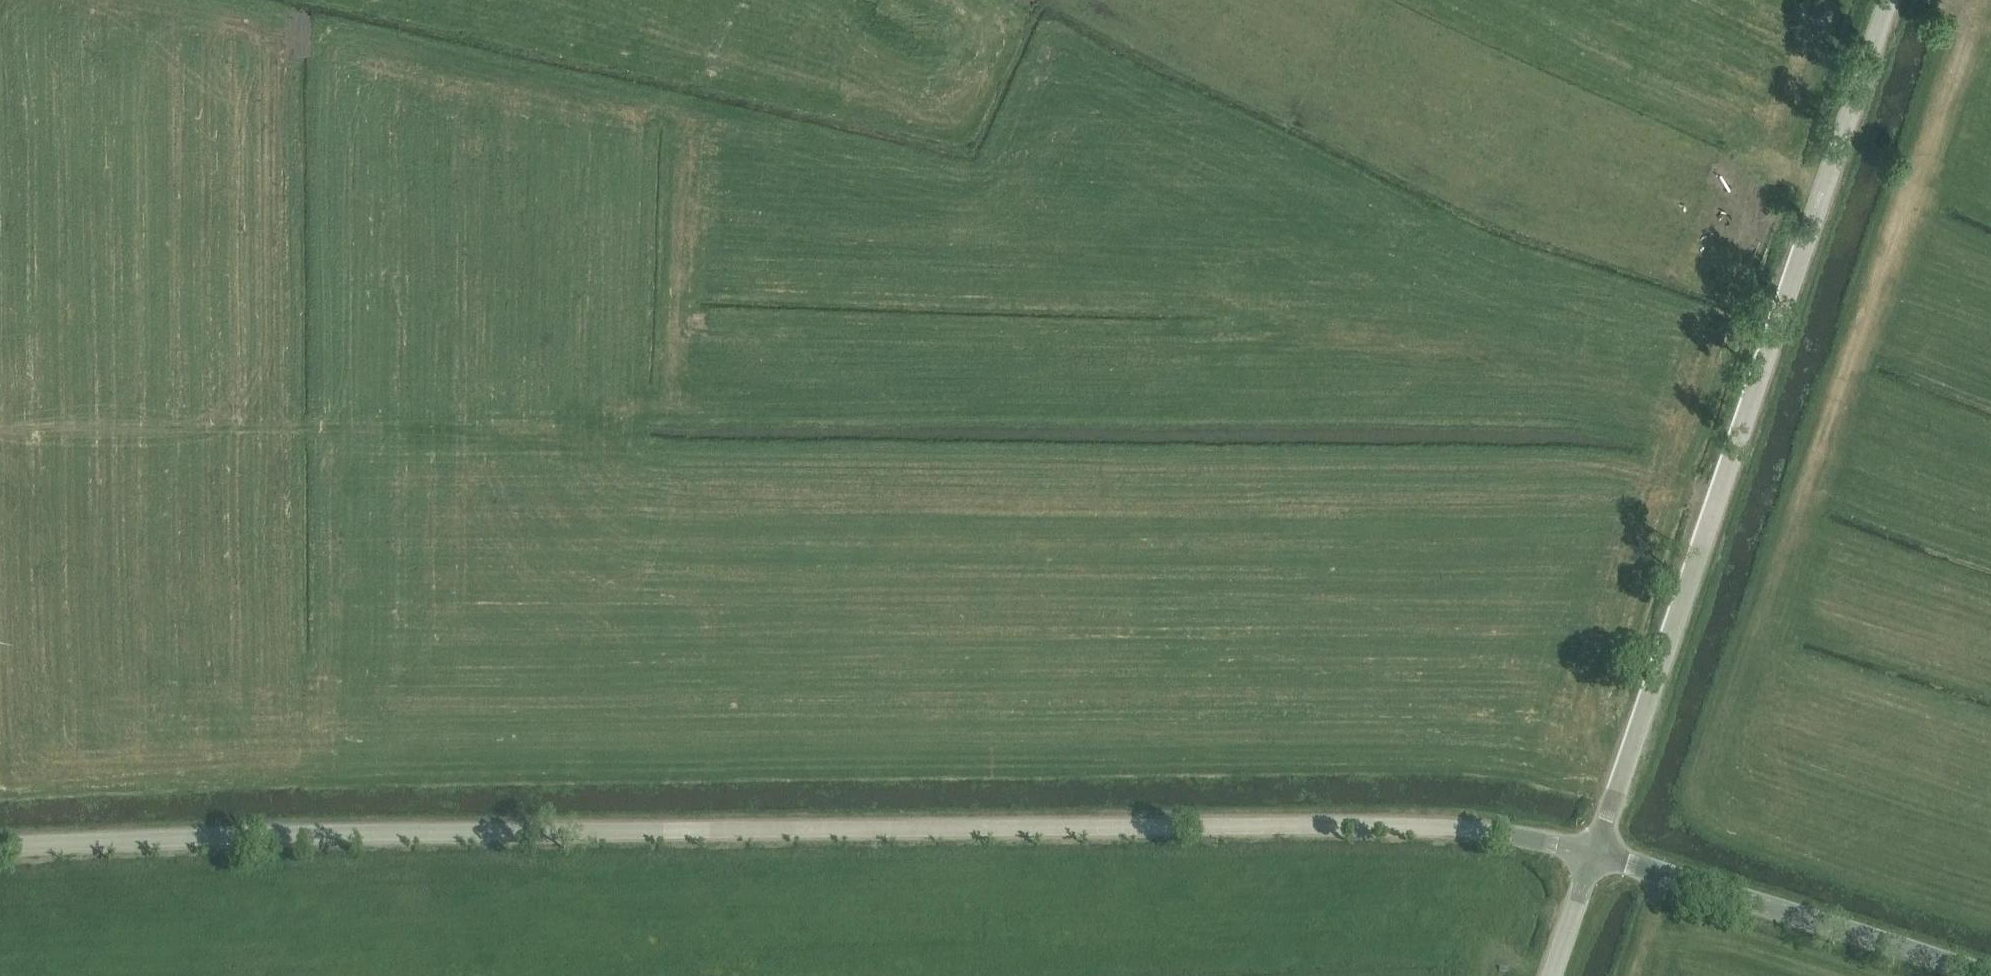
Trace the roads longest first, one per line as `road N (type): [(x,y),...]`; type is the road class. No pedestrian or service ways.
road 1 (unclassified): [(0,841),(437,829),(1366,825),(1450,825),(1527,837)]
road 2 (unclassified): [(1594,852),(1888,0)]
road 3 (unclassified): [(1988,975),(1594,852)]
road 4 (unclassified): [(1552,975),(1594,852)]

